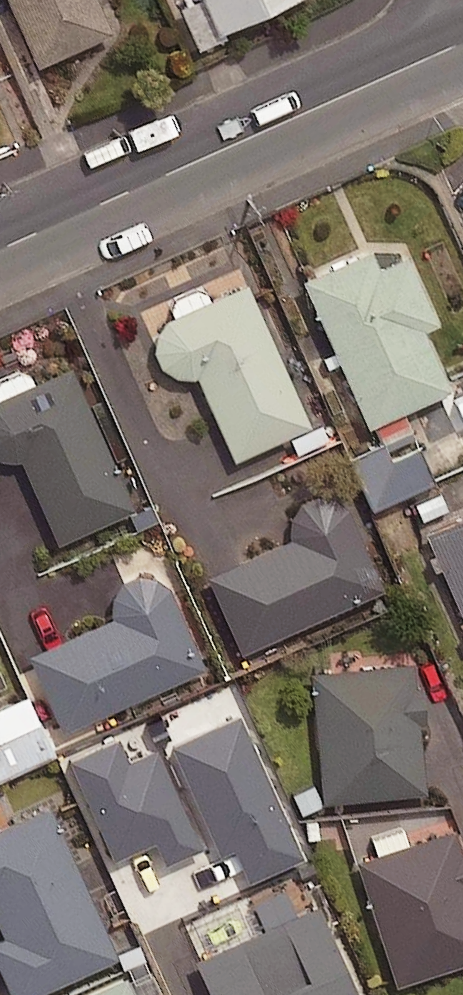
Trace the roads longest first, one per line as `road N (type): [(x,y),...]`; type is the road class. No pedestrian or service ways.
road 1 (secondary): [(462,42),(0,249)]

